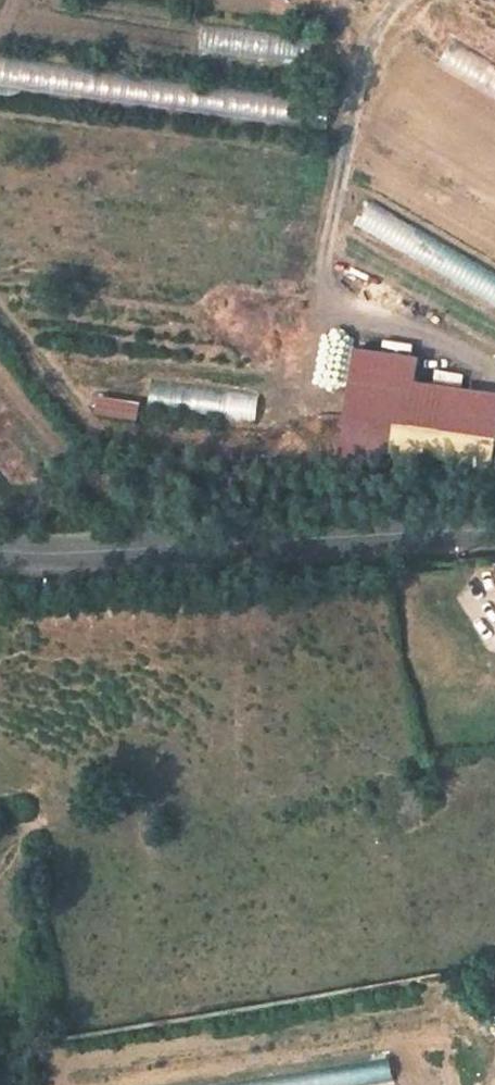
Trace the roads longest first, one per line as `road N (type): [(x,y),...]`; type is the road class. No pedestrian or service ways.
road 1 (tertiary): [(494,531),(0,550)]

